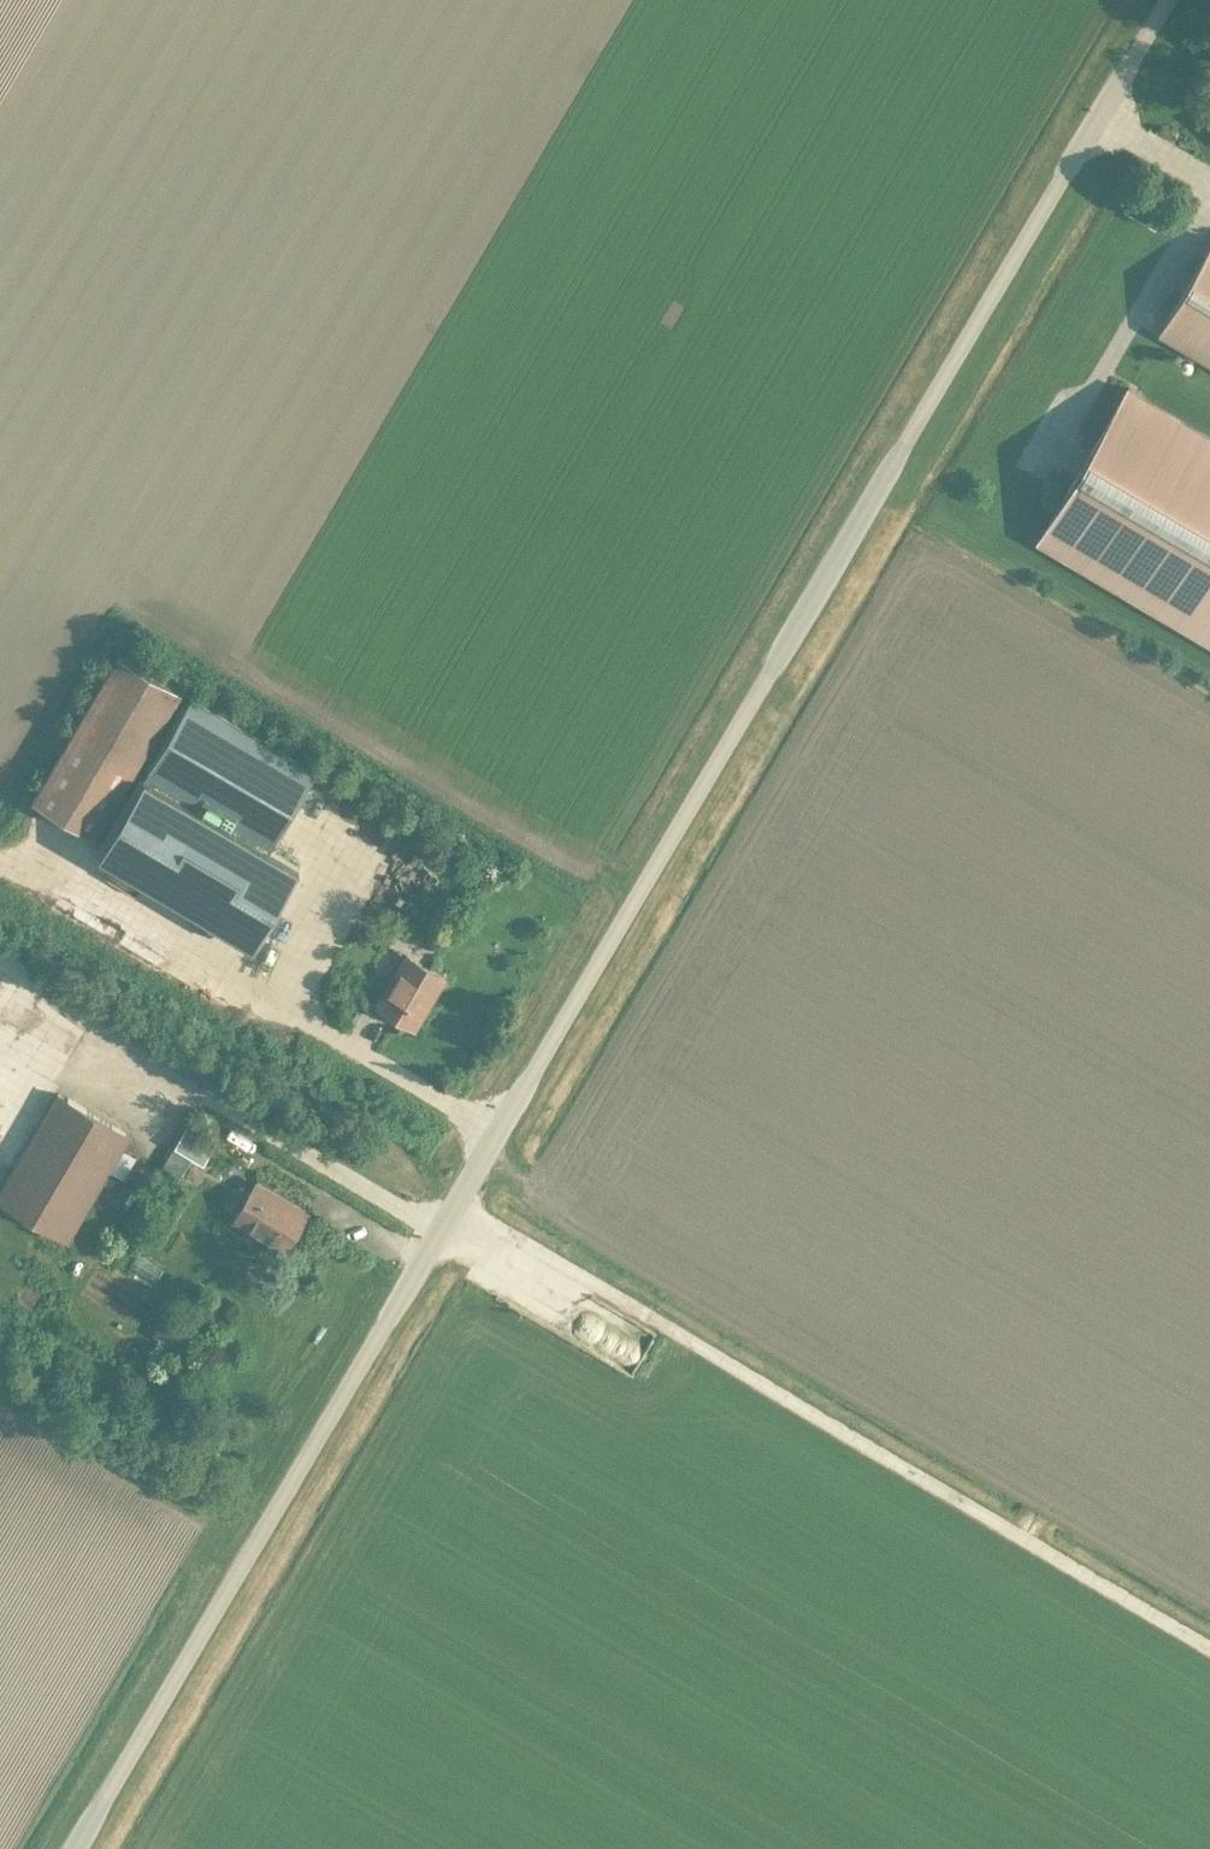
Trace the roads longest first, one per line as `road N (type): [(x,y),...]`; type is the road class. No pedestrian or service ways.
road 1 (unclassified): [(71,1848),(1168,0)]
road 2 (track): [(1209,1650),(454,1204)]

